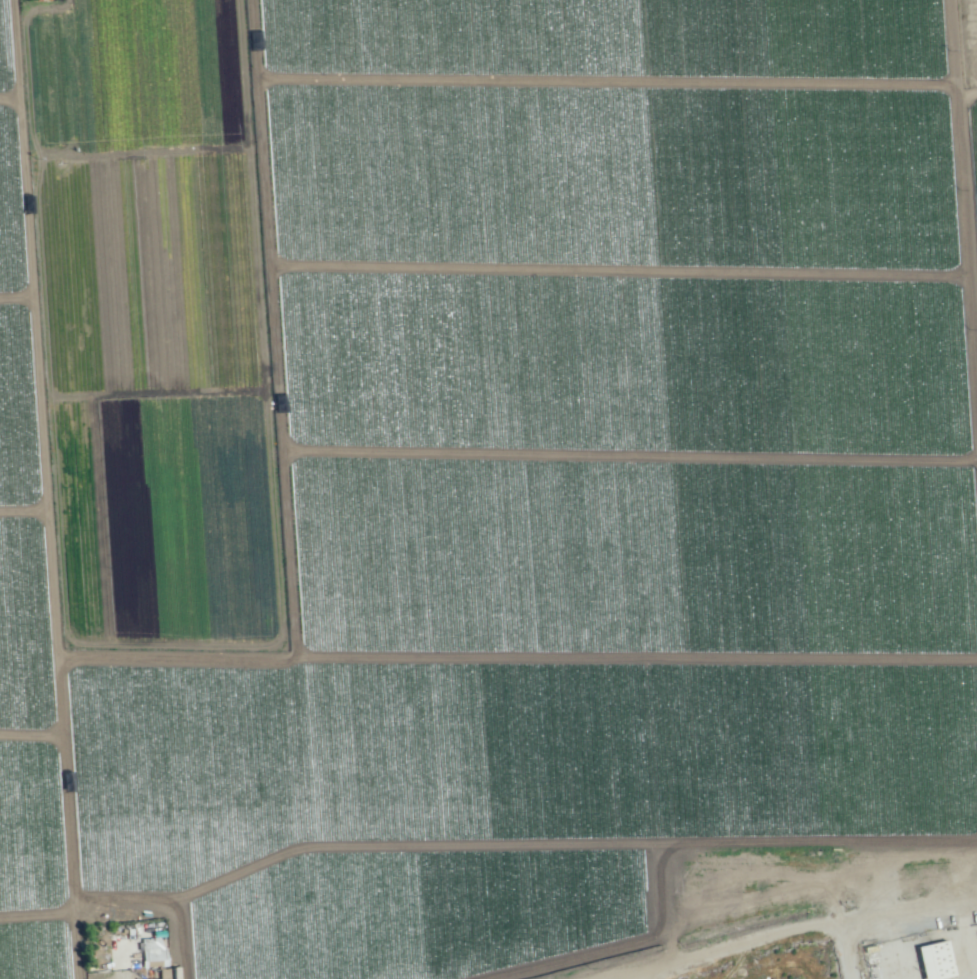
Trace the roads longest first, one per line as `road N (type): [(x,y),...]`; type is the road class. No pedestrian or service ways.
road 1 (track): [(949,0),(976,404)]
road 2 (residential): [(645,978),(836,921)]
road 3 (track): [(976,877),(931,902),(836,921)]

